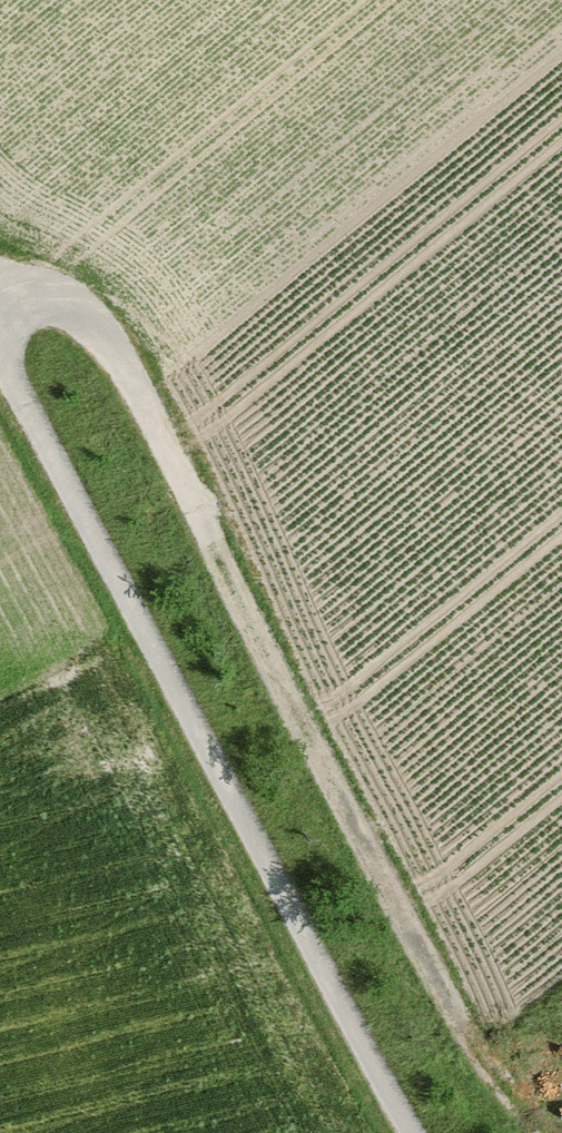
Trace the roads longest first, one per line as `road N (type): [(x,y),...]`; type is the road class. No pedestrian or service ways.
road 1 (track): [(0,295),(78,313),(134,380),(452,1010),(505,1092),(553,1132)]
road 2 (track): [(0,349),(410,1132)]

